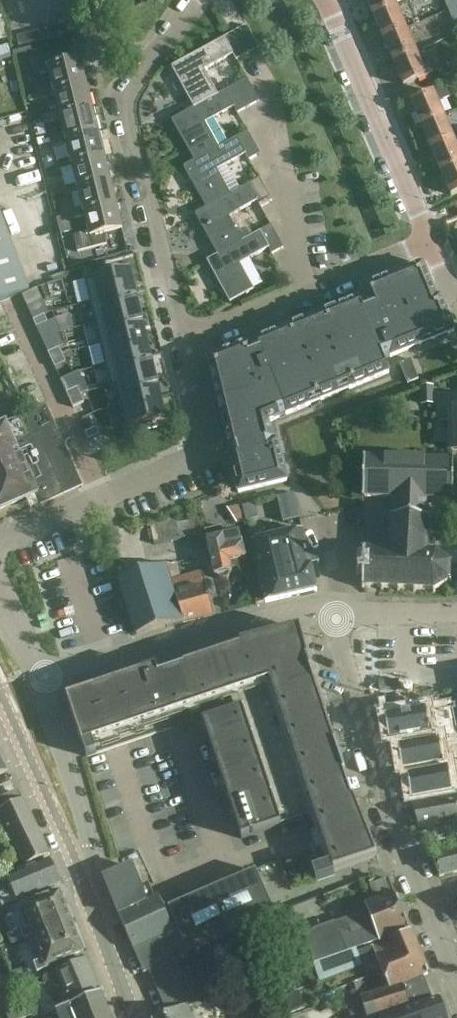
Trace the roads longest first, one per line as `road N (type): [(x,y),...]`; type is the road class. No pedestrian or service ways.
road 1 (residential): [(456,981),(377,777),(341,650),(337,610)]
road 2 (residential): [(180,340),(125,107),(197,0)]
road 3 (residential): [(0,540),(206,451),(180,340)]
road 4 (residential): [(34,671),(337,610)]
road 5 (residential): [(180,340),(428,239)]
road 6 (residential): [(428,239),(325,0)]
road 7 (unclassified): [(81,889),(85,827),(34,671)]
road 8 (secondary): [(81,889),(0,705)]
road 9 (secondary): [(131,1017),(81,889)]

